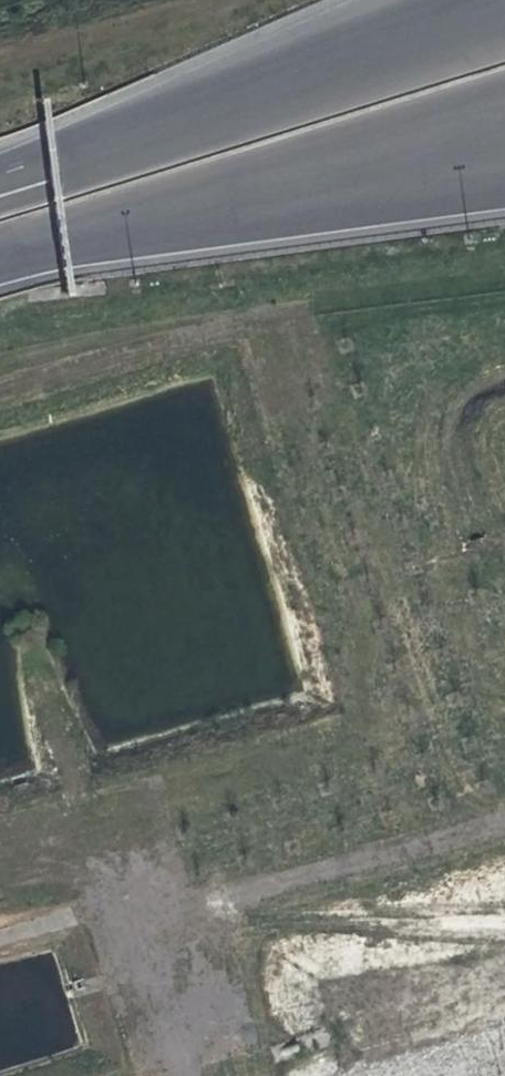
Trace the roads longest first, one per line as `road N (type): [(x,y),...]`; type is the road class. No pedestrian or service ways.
road 1 (motorway): [(67,236),(504,120)]
road 2 (track): [(135,932),(504,814)]
road 3 (motorway): [(491,0),(219,107)]
road 4 (motorway): [(219,107),(106,173),(0,207)]
road 5 (motorway): [(219,107),(0,170)]
road 6 (track): [(180,1075),(117,875)]

